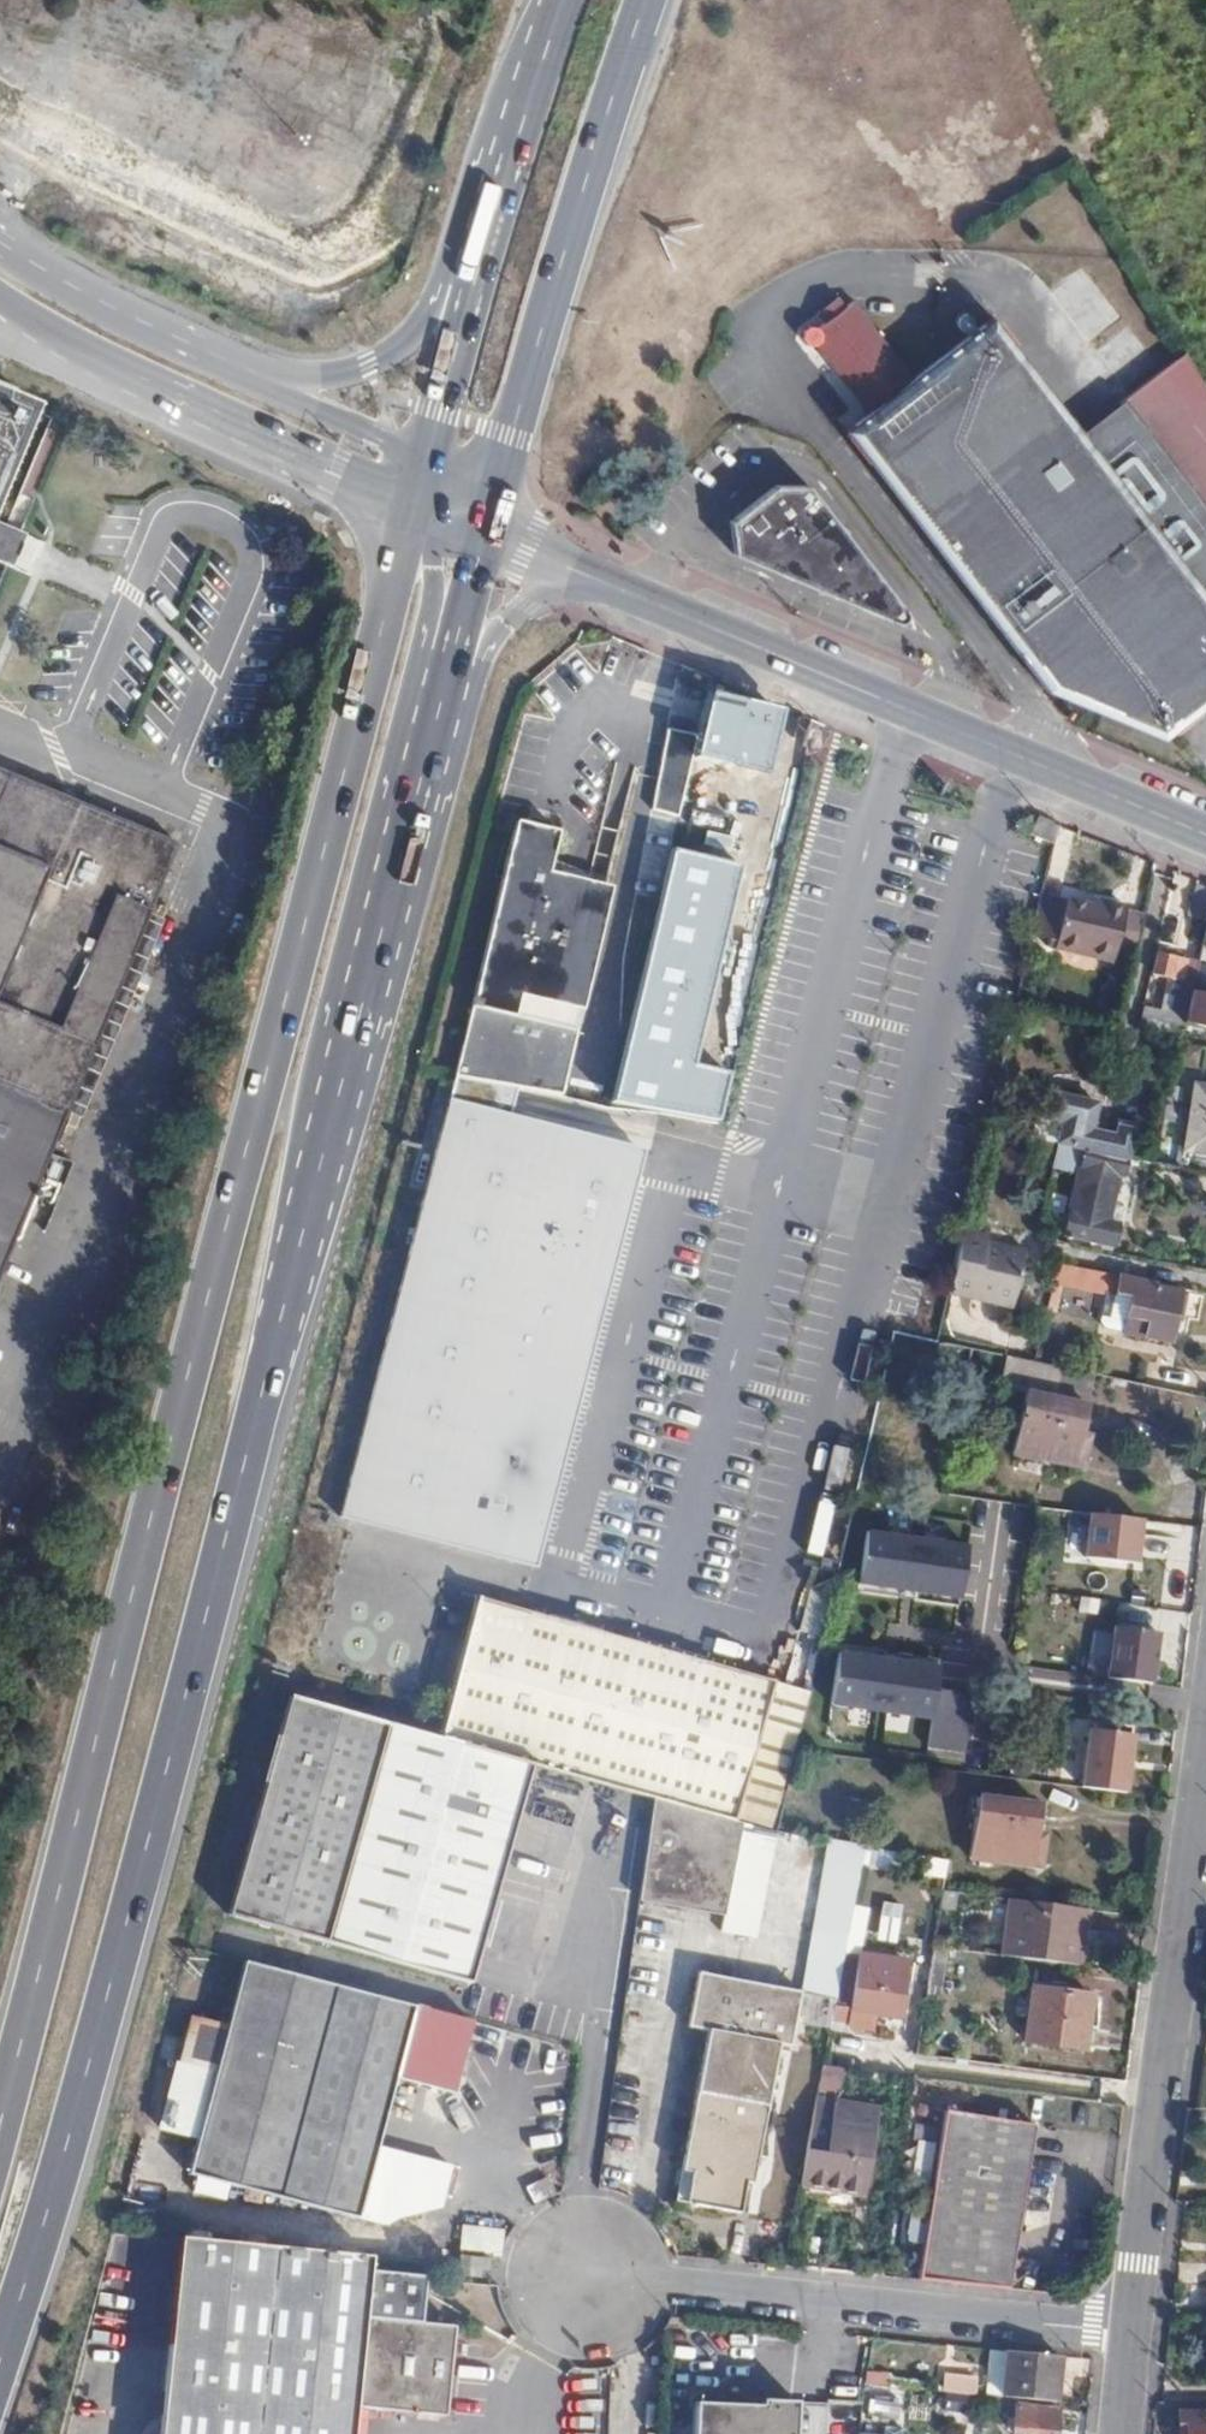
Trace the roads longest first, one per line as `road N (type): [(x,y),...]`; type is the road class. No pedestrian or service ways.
road 1 (primary): [(417,476),(282,1038),(0,2108)]
road 2 (primary): [(0,2359),(81,2100),(421,771)]
road 3 (secondary): [(599,580),(1205,836)]
road 4 (residential): [(1205,1749),(1133,2331)]
road 5 (residential): [(1133,2331),(579,2277)]
road 6 (primary): [(492,519),(643,0)]
road 7 (secondary): [(96,359),(339,468),(417,476)]
road 8 (primary): [(483,249),(397,346),(352,372),(316,379),(219,358)]
road 9 (primary): [(421,771),(410,687),(443,533),(435,497),(417,476)]
road 10 (primary): [(421,771),(501,628),(531,603),(599,580)]
road 11 (primary): [(421,771),(492,519)]
road 12 (primary): [(563,0),(483,249)]
road 13 (secondary): [(219,358),(0,242)]
road 14 (primary): [(483,249),(417,476)]
road 15 (secondary): [(417,476),(374,434),(219,358)]
road 16 (secondary): [(492,519),(599,580)]

